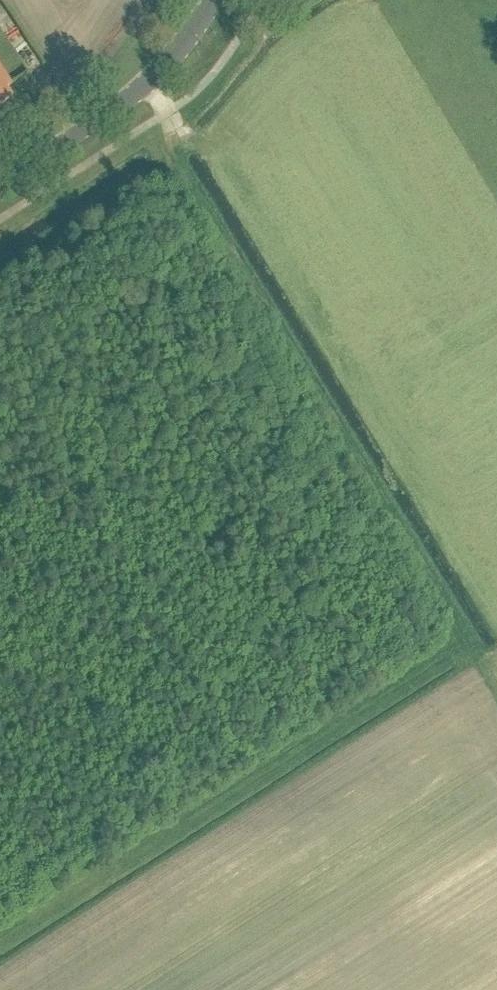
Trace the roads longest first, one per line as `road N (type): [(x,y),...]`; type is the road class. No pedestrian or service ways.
road 1 (tertiary): [(0,181),(150,80),(214,0)]

